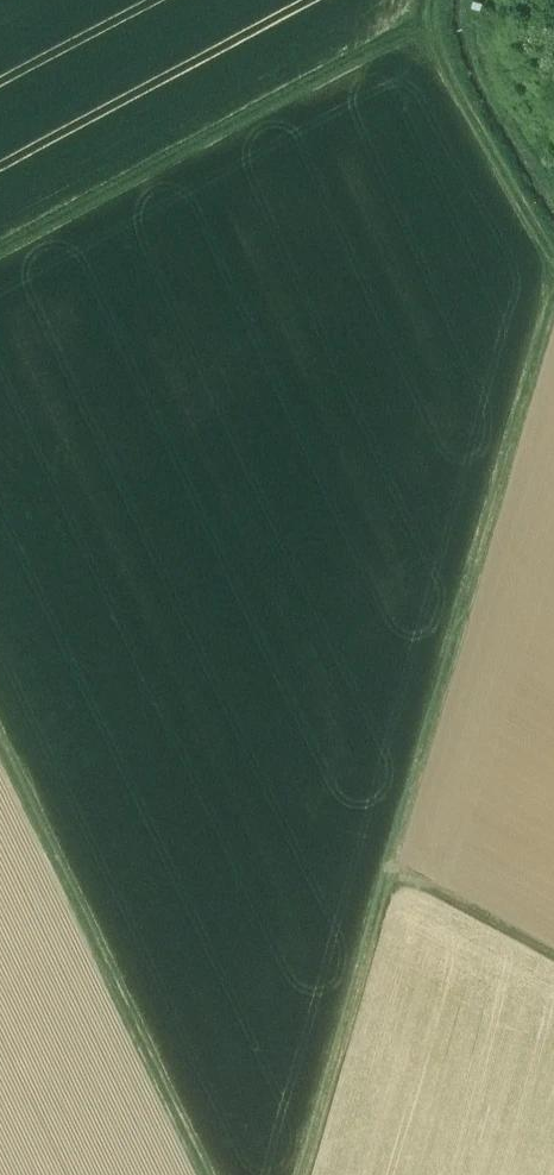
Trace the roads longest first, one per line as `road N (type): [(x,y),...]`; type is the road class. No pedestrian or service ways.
road 1 (track): [(553,377),(410,883),(553,962)]
road 2 (track): [(0,278),(446,35)]
road 3 (track): [(212,1174),(0,734)]
road 4 (track): [(410,883),(324,1174)]
road 5 (track): [(452,0),(444,48),(553,244)]

